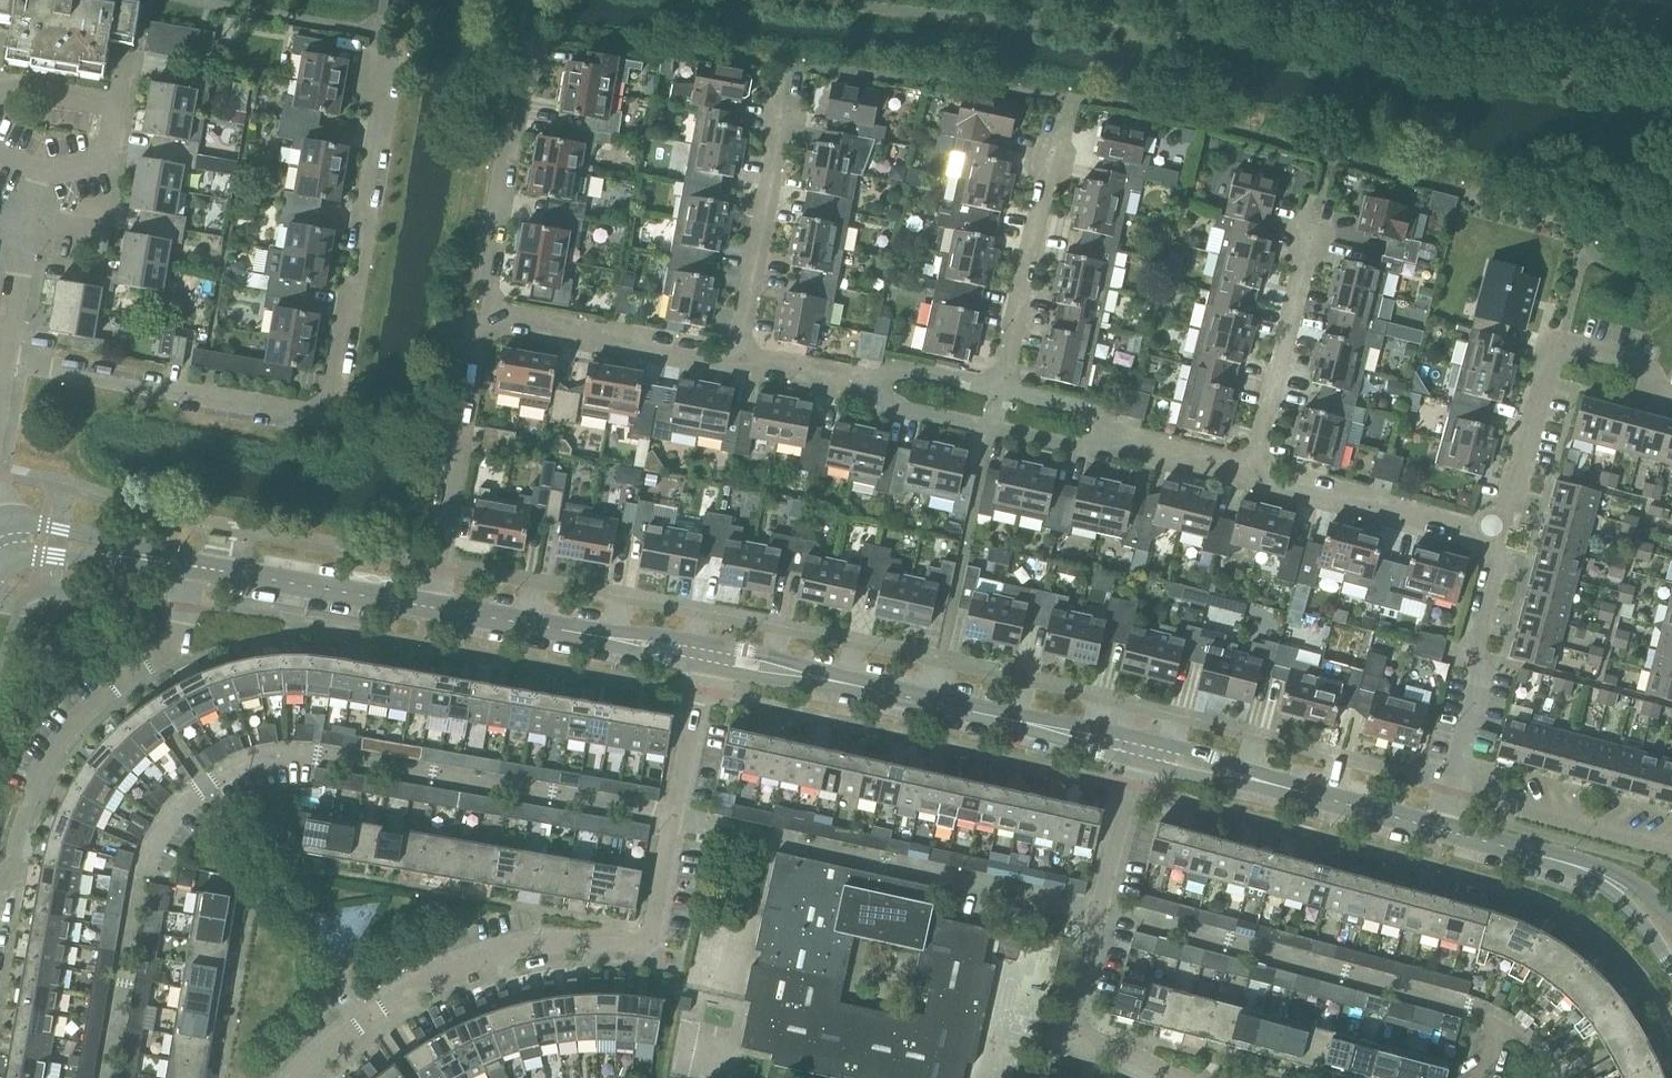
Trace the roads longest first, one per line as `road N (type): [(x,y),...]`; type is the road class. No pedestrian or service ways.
road 1 (residential): [(107,1077),(148,861),(171,818),(229,772),(315,751),(678,819)]
road 2 (residential): [(5,358),(318,411),(333,394),(381,30)]
road 3 (residential): [(297,1077),(369,1017),(465,964),(543,945),(643,944),(654,935),(678,819)]
road 4 (residential): [(678,819),(1099,910)]
road 5 (residential): [(1099,910),(1496,1015)]
road 6 (residential): [(1495,530),(1542,357),(1562,340),(1636,359),(1651,381),(1671,387)]
road 7 (residential): [(1253,468),(1331,157)]
road 8 (residential): [(0,941),(30,804),(88,718),(134,678)]
road 9 (residential): [(1001,389),(1065,96)]
road 10 (residential): [(435,604),(482,313)]
road 11 (residential): [(744,357),(795,67)]
road 12 (residential): [(482,313),(531,33)]
road 13 (residential): [(744,357),(482,313)]
road 14 (residential): [(873,379),(910,411),(1058,443),(1119,438)]
road 15 (residential): [(1495,530),(1253,468)]
road 16 (tertiary): [(192,564),(435,604)]
road 17 (residential): [(1456,767),(1502,560),(1495,530)]
road 18 (tertiary): [(1038,727),(804,674)]
road 19 (residential): [(1671,845),(1521,813),(1492,777),(1456,767)]
road 20 (residential): [(1172,1077),(1082,1034),(1073,1021),(1099,910)]
road 21 (tertiary): [(1439,829),(1261,781)]
road 22 (tertiary): [(435,604),(600,636)]
road 23 (residential): [(5,358),(28,227),(0,222)]
road 24 (residential): [(1099,910),(1139,760)]
road 25 (tertiary): [(1587,868),(1439,829)]
road 26 (tertiary): [(144,556),(104,538),(6,525)]
road 27 (residential): [(1253,468),(1119,438)]
road 28 (unclassified): [(134,678),(179,634),(192,564)]
road 29 (residential): [(678,819),(706,688)]
road 30 (residential): [(1001,389),(917,370),(873,379)]
road 31 (residential): [(873,379),(744,357)]
road 32 (tertiary): [(1587,868),(1643,922),(1671,967)]
road 33 (tertiary): [(14,559),(144,556)]
road 34 (residential): [(1119,438),(1068,404),(1001,389)]
road 35 (tertiary): [(1261,781),(1212,756),(1145,739)]
road 36 (tertiary): [(1139,760),(1261,781)]

